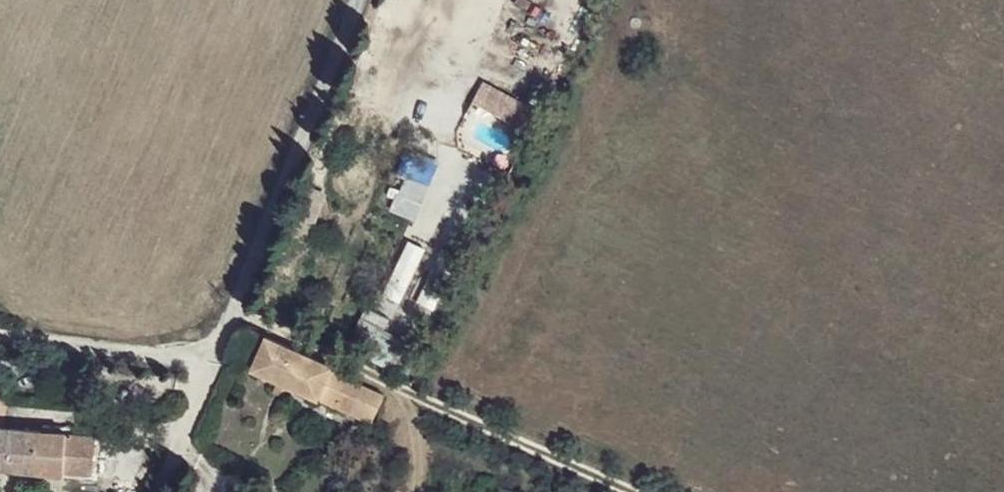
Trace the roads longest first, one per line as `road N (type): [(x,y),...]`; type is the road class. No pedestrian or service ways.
road 1 (residential): [(215,361),(359,0)]
road 2 (residential): [(0,334),(215,361)]
road 3 (residential): [(165,491),(215,361)]

